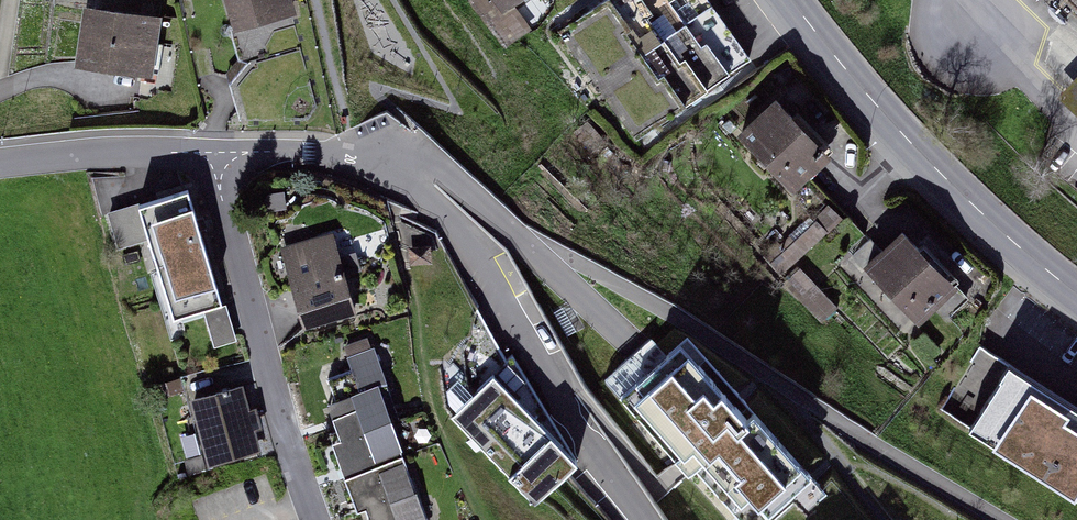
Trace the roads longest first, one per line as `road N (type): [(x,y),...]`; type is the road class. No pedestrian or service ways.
road 1 (residential): [(219,153),(342,157),(449,220),(504,298),(543,384),(644,519)]
road 2 (primary): [(1076,292),(949,183),(791,0)]
road 3 (residential): [(219,153),(222,201),(315,519)]
road 4 (residential): [(0,162),(219,153)]

